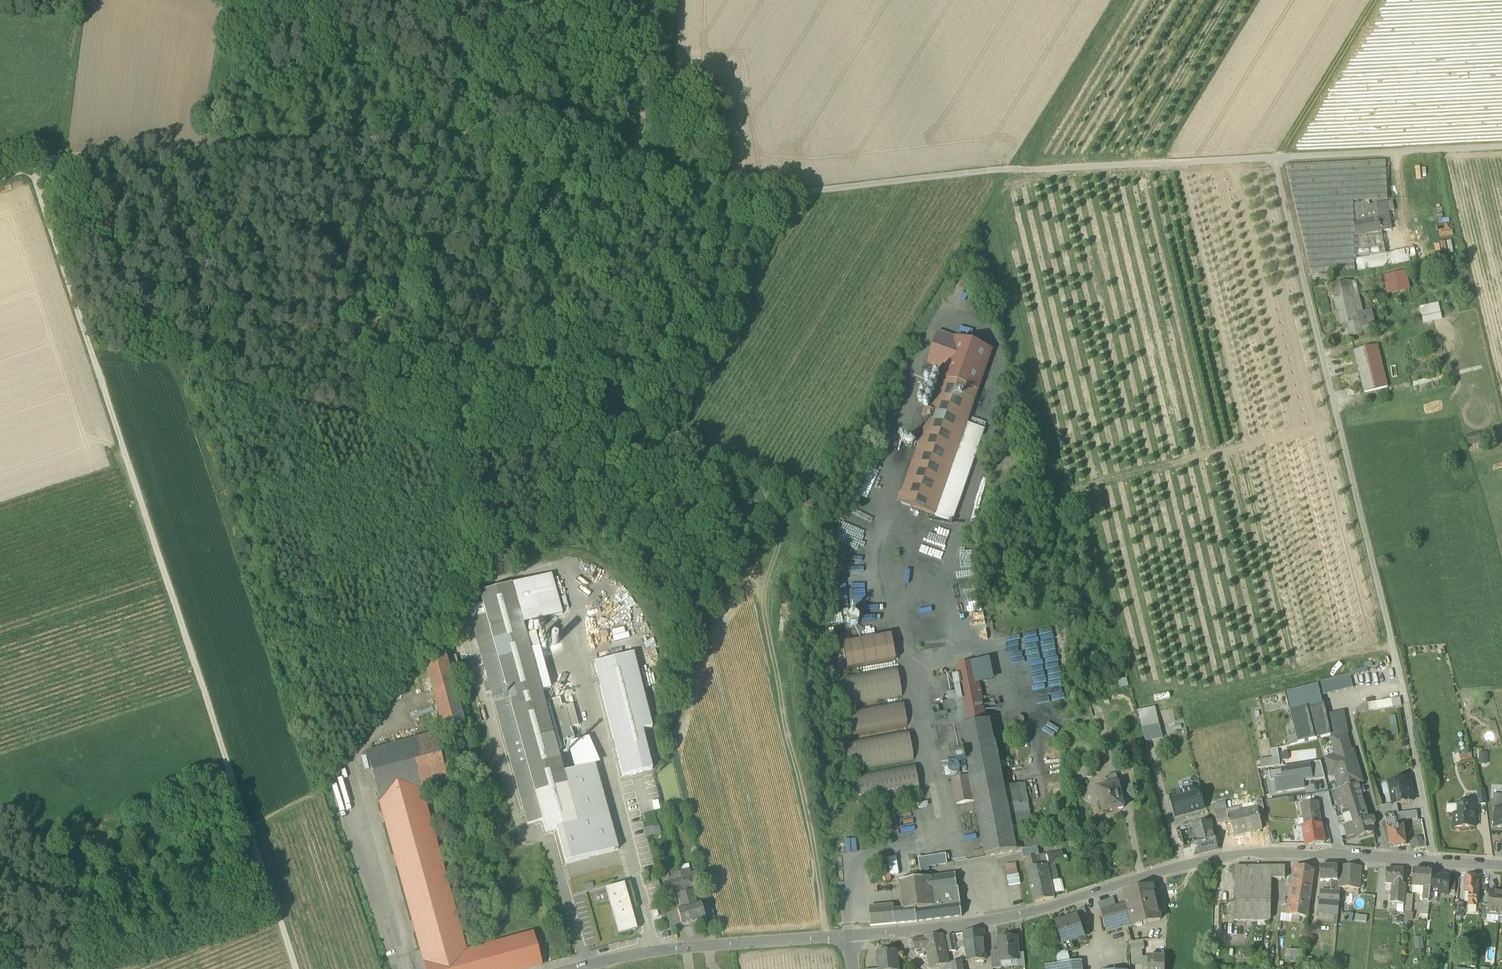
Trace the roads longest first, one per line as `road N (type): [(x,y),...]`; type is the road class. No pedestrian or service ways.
road 1 (track): [(1501,147),(1014,171),(805,192),(716,181),(637,157)]
road 2 (track): [(31,168),(295,968)]
road 3 (track): [(31,168),(68,156),(455,132),(609,146),(637,157)]
road 4 (unclassified): [(1274,158),(1394,650)]
road 5 (unclassified): [(1018,915),(1238,855),(1434,861)]
road 6 (residential): [(574,968),(678,948),(850,936)]
road 7 (residential): [(1394,650),(1434,861)]
road 8 (residential): [(850,936),(1018,915)]
road 9 (track): [(637,157),(650,0)]

